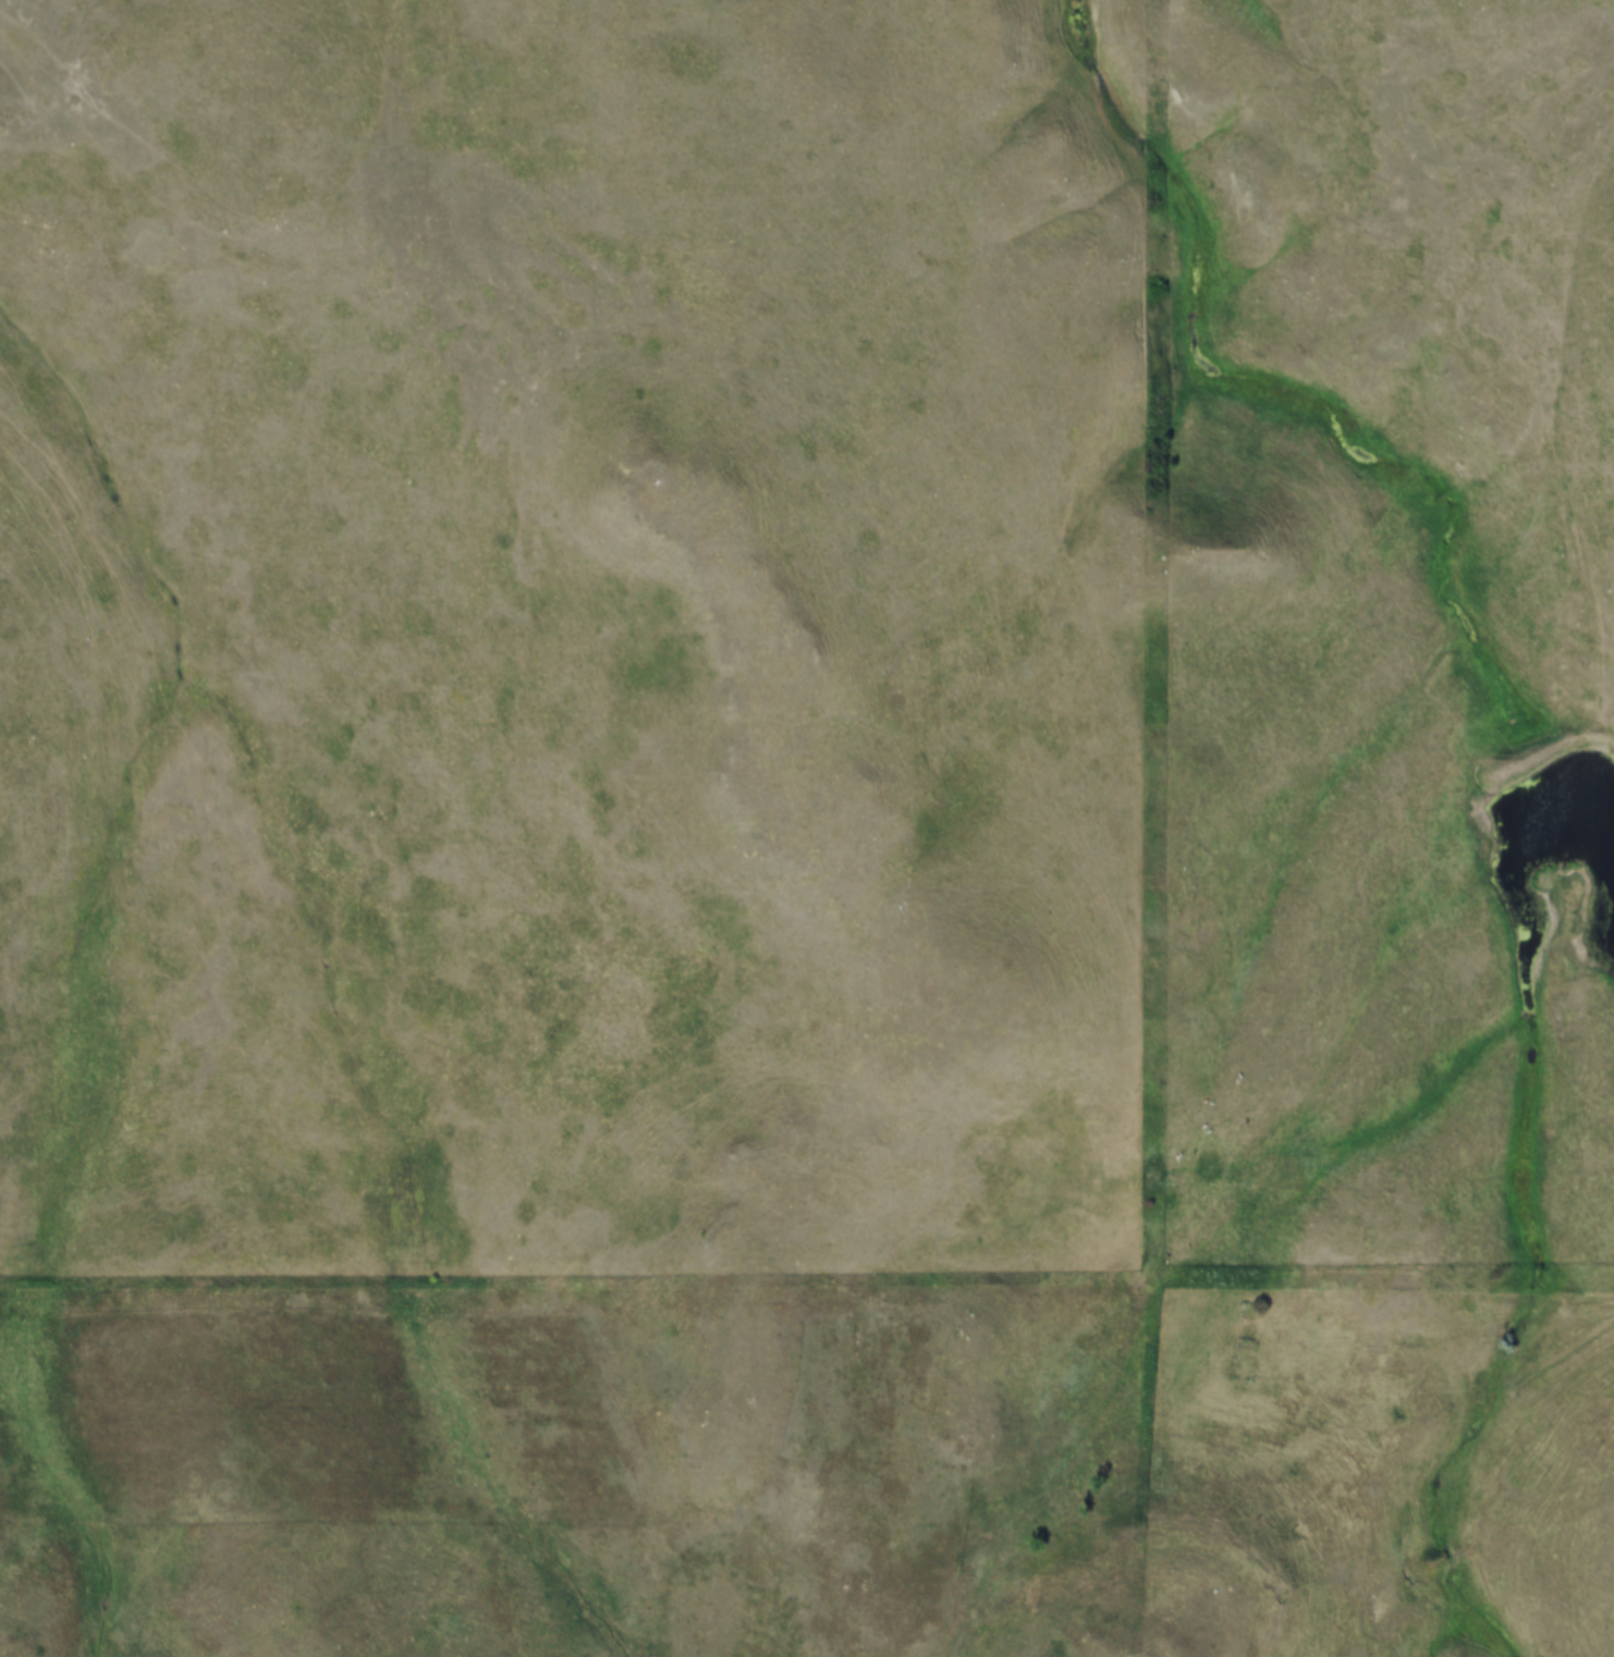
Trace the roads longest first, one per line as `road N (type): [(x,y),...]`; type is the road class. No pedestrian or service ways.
road 1 (track): [(1613,1300),(1271,1302)]

